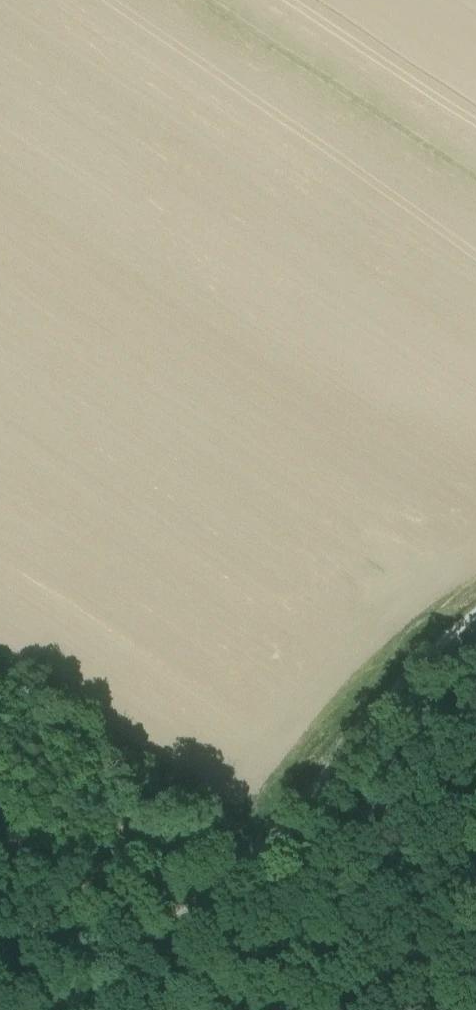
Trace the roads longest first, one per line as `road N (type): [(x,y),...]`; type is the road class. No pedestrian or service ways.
road 1 (track): [(475,610),(352,763),(66,1009)]

